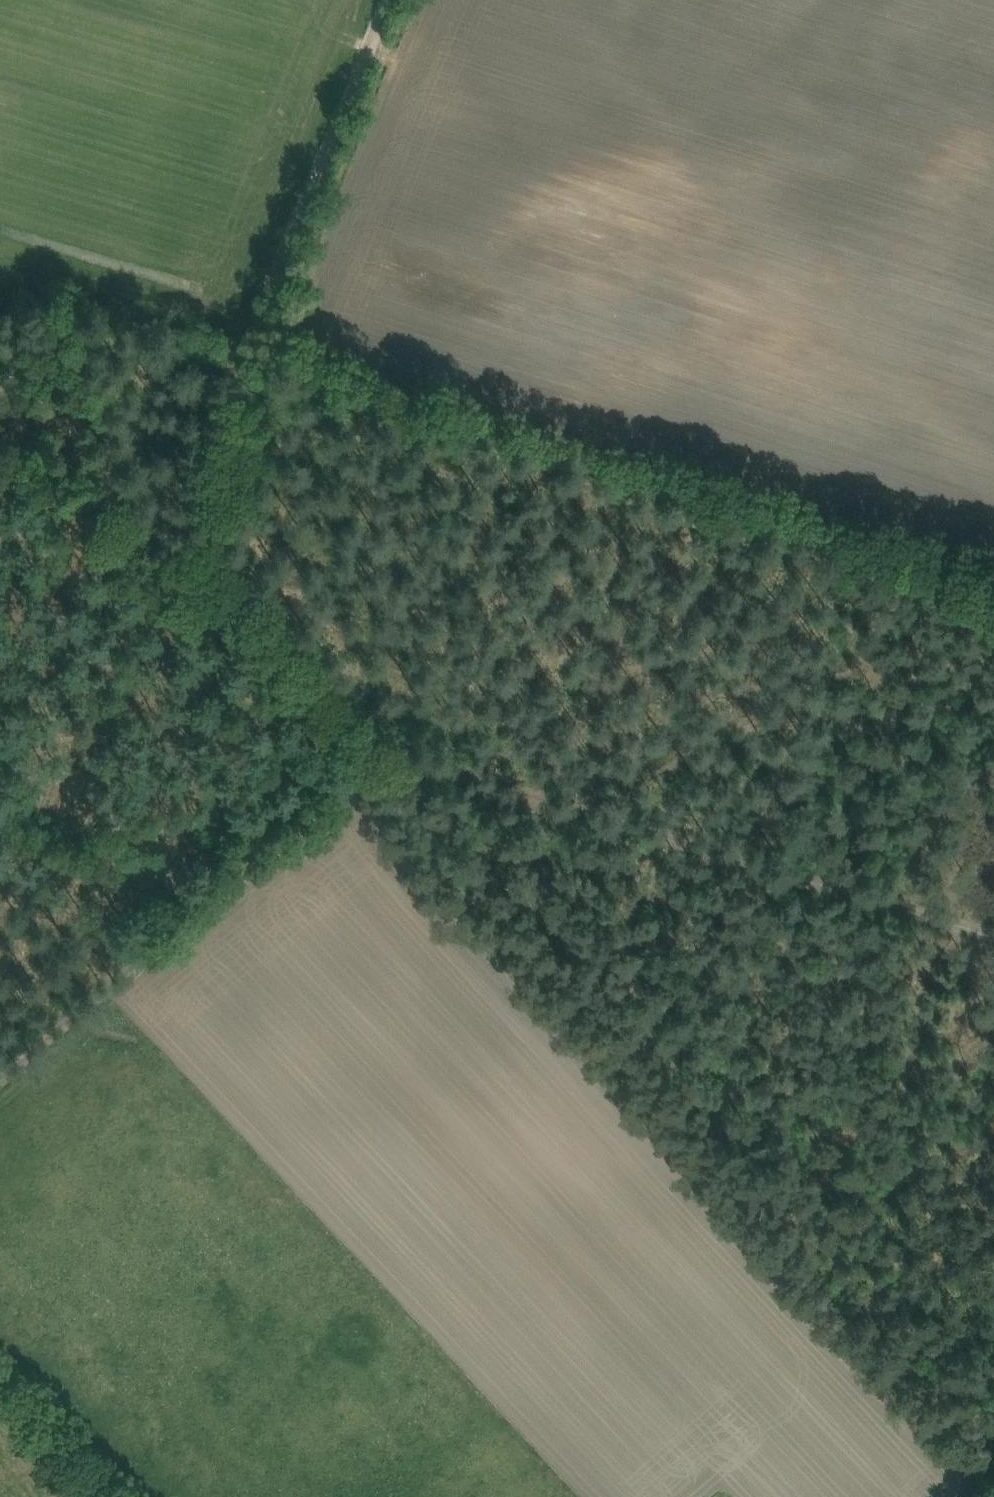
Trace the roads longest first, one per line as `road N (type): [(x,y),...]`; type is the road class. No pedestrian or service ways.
road 1 (track): [(369,774),(220,597),(257,349),(392,0)]

